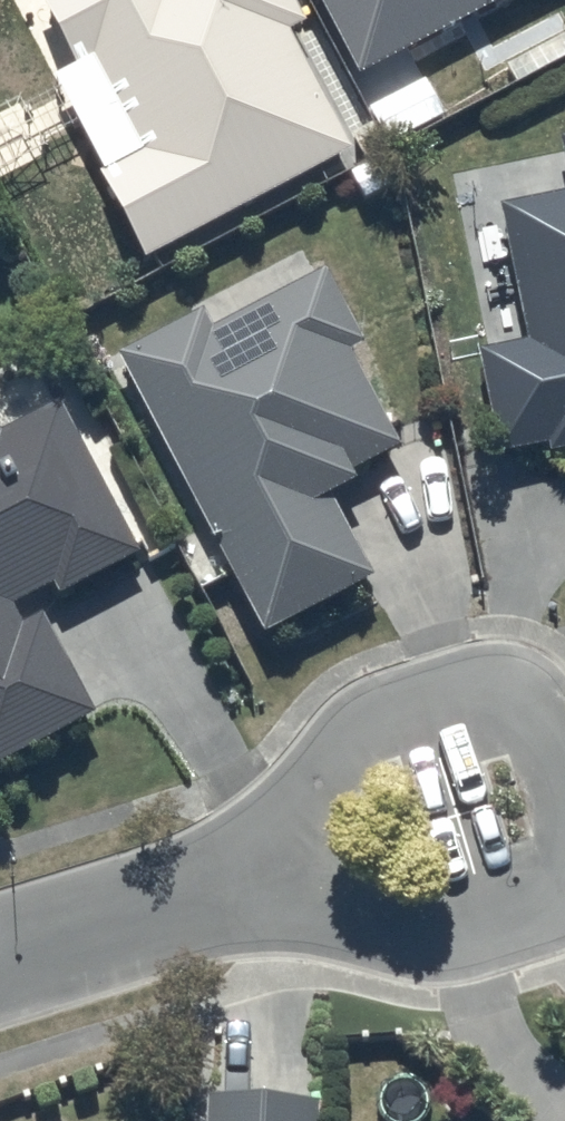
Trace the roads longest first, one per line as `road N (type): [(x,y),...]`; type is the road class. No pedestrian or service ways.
road 1 (residential): [(228,892),(353,734),(389,711),(503,689),(530,698),(550,724),(564,765)]
road 2 (residential): [(564,879),(553,901),(488,930),(435,937),(322,916)]
road 3 (residential): [(0,955),(228,892)]

